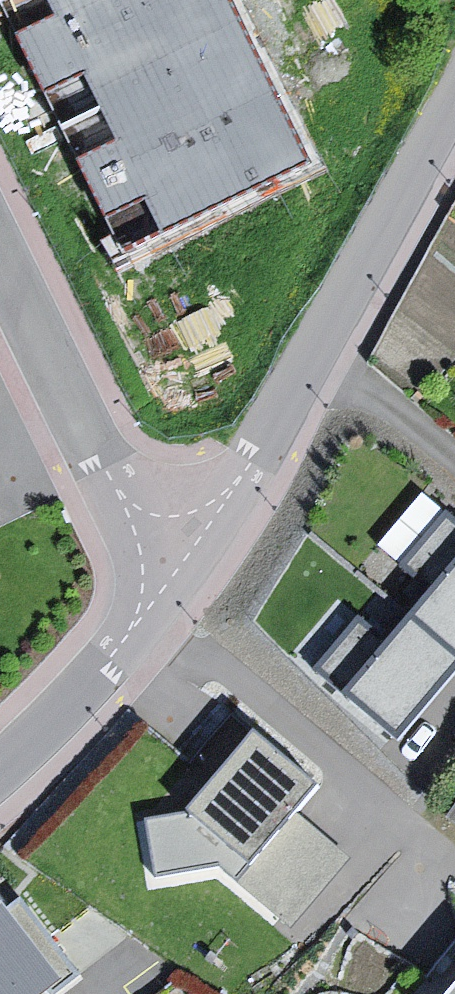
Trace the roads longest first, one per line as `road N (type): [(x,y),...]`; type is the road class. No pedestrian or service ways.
road 1 (residential): [(180,566),(316,356),(454,101)]
road 2 (residential): [(0,243),(122,493),(180,566)]
road 3 (unclassified): [(0,774),(113,658),(180,566)]

